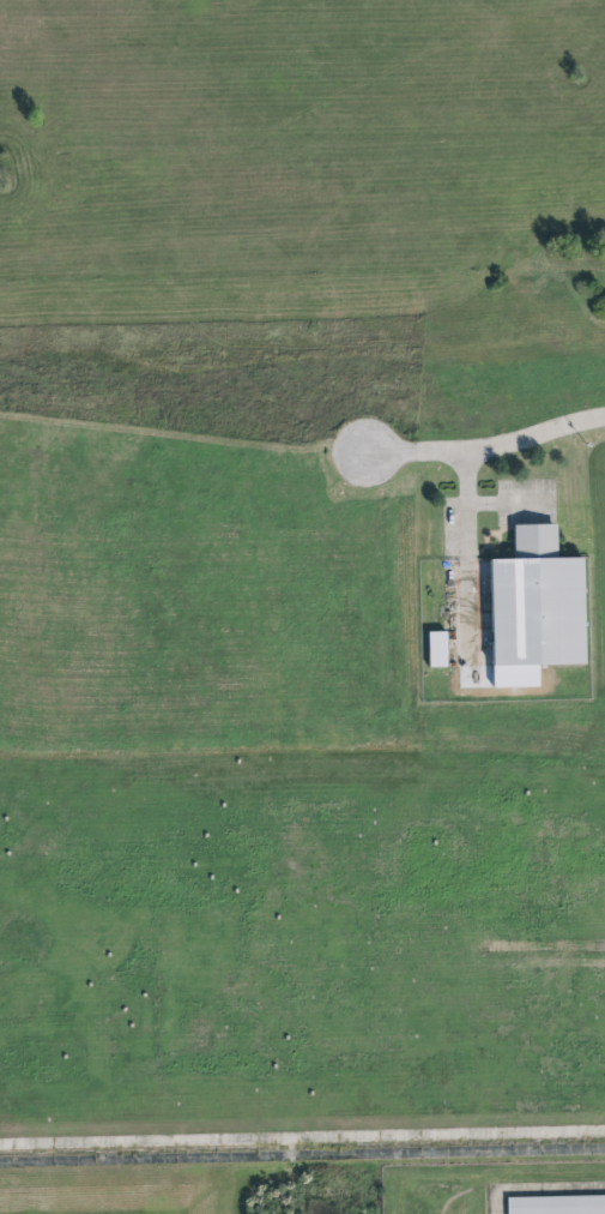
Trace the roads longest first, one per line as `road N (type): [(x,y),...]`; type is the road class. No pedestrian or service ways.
road 1 (residential): [(361,451),(470,452),(604,421)]

